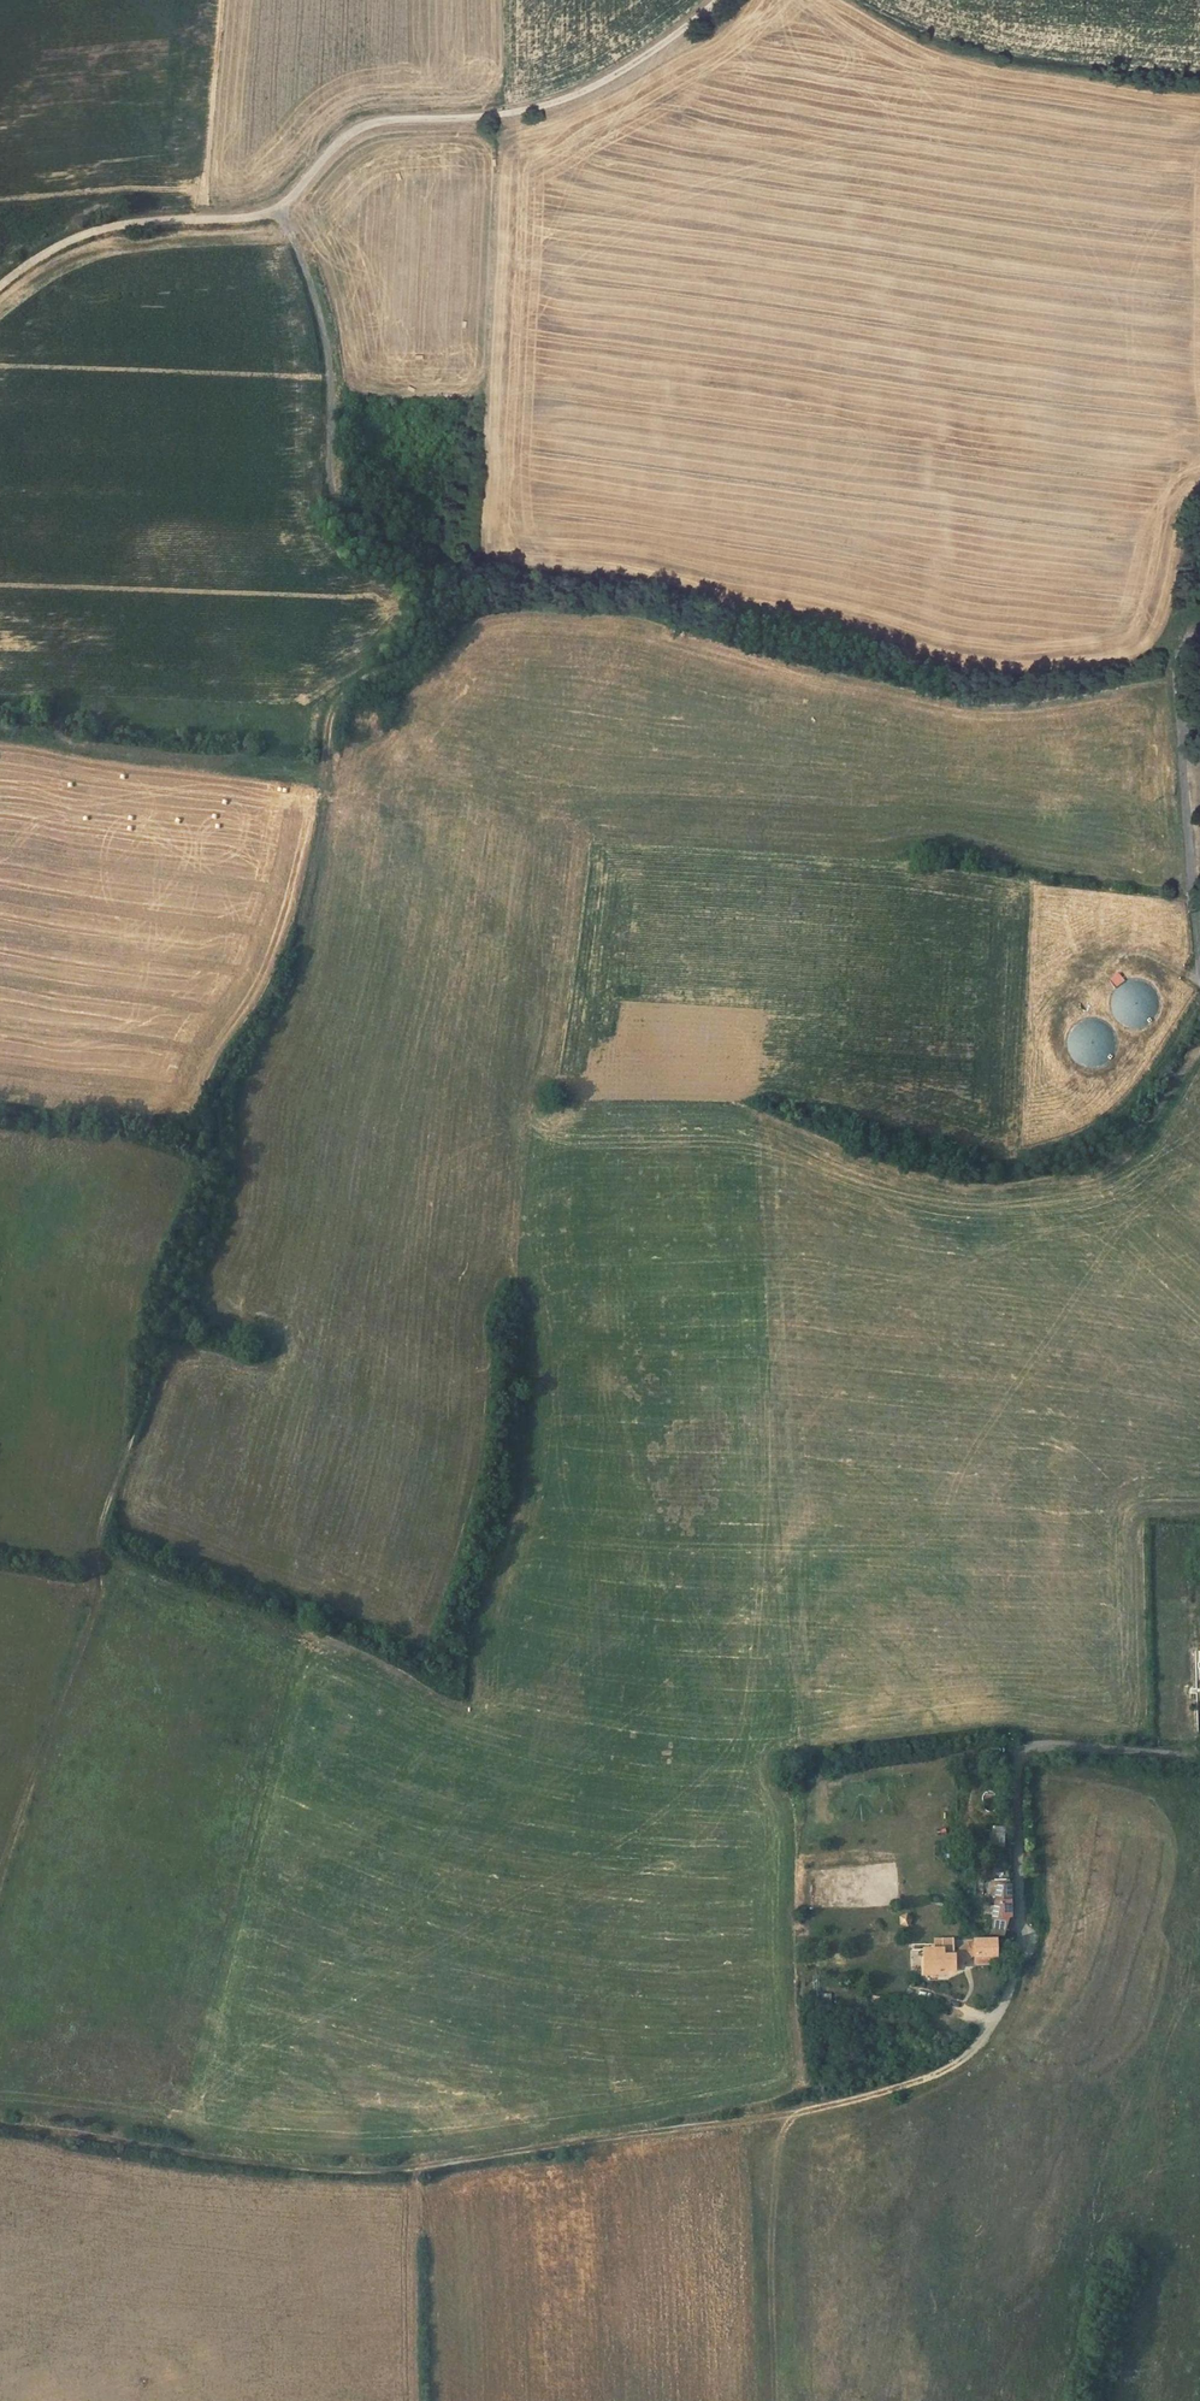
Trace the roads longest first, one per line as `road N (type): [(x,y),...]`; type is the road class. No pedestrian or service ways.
road 1 (track): [(279,214),(324,324),(335,503),(405,572),(431,624),(404,656),(347,690),(333,713),(322,816),(288,949),(216,1120),(207,1193),(96,1540),(97,1572),(0,1894)]
road 2 (track): [(0,2124),(361,2168),(856,2099),(945,2071),(989,2034)]
road 3 (track): [(0,291),(104,230),(279,214),(335,149),(366,128),(510,116),(591,91),(722,0)]
road 4 (residential): [(989,2034),(1022,1928),(1017,1750),(1199,1754)]
road 5 (track): [(773,2400),(769,2239),(780,2146),(797,2111)]
road 6 (residential): [(1177,657),(1199,900)]

